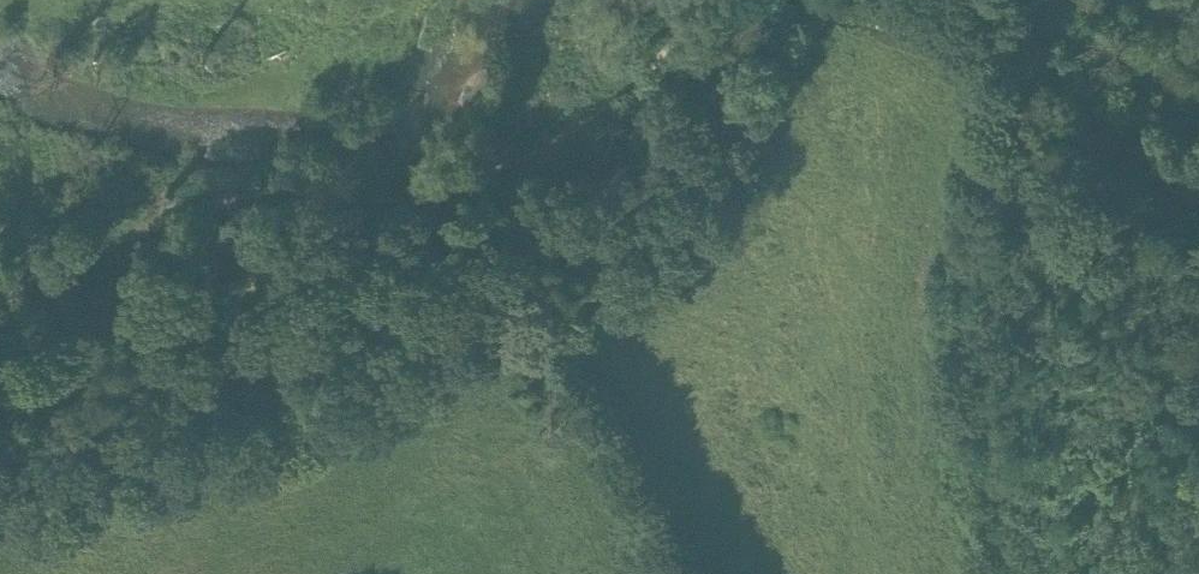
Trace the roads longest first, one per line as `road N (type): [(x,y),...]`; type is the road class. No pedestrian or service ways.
road 1 (track): [(1023,96),(980,227),(979,379),(1003,573)]

